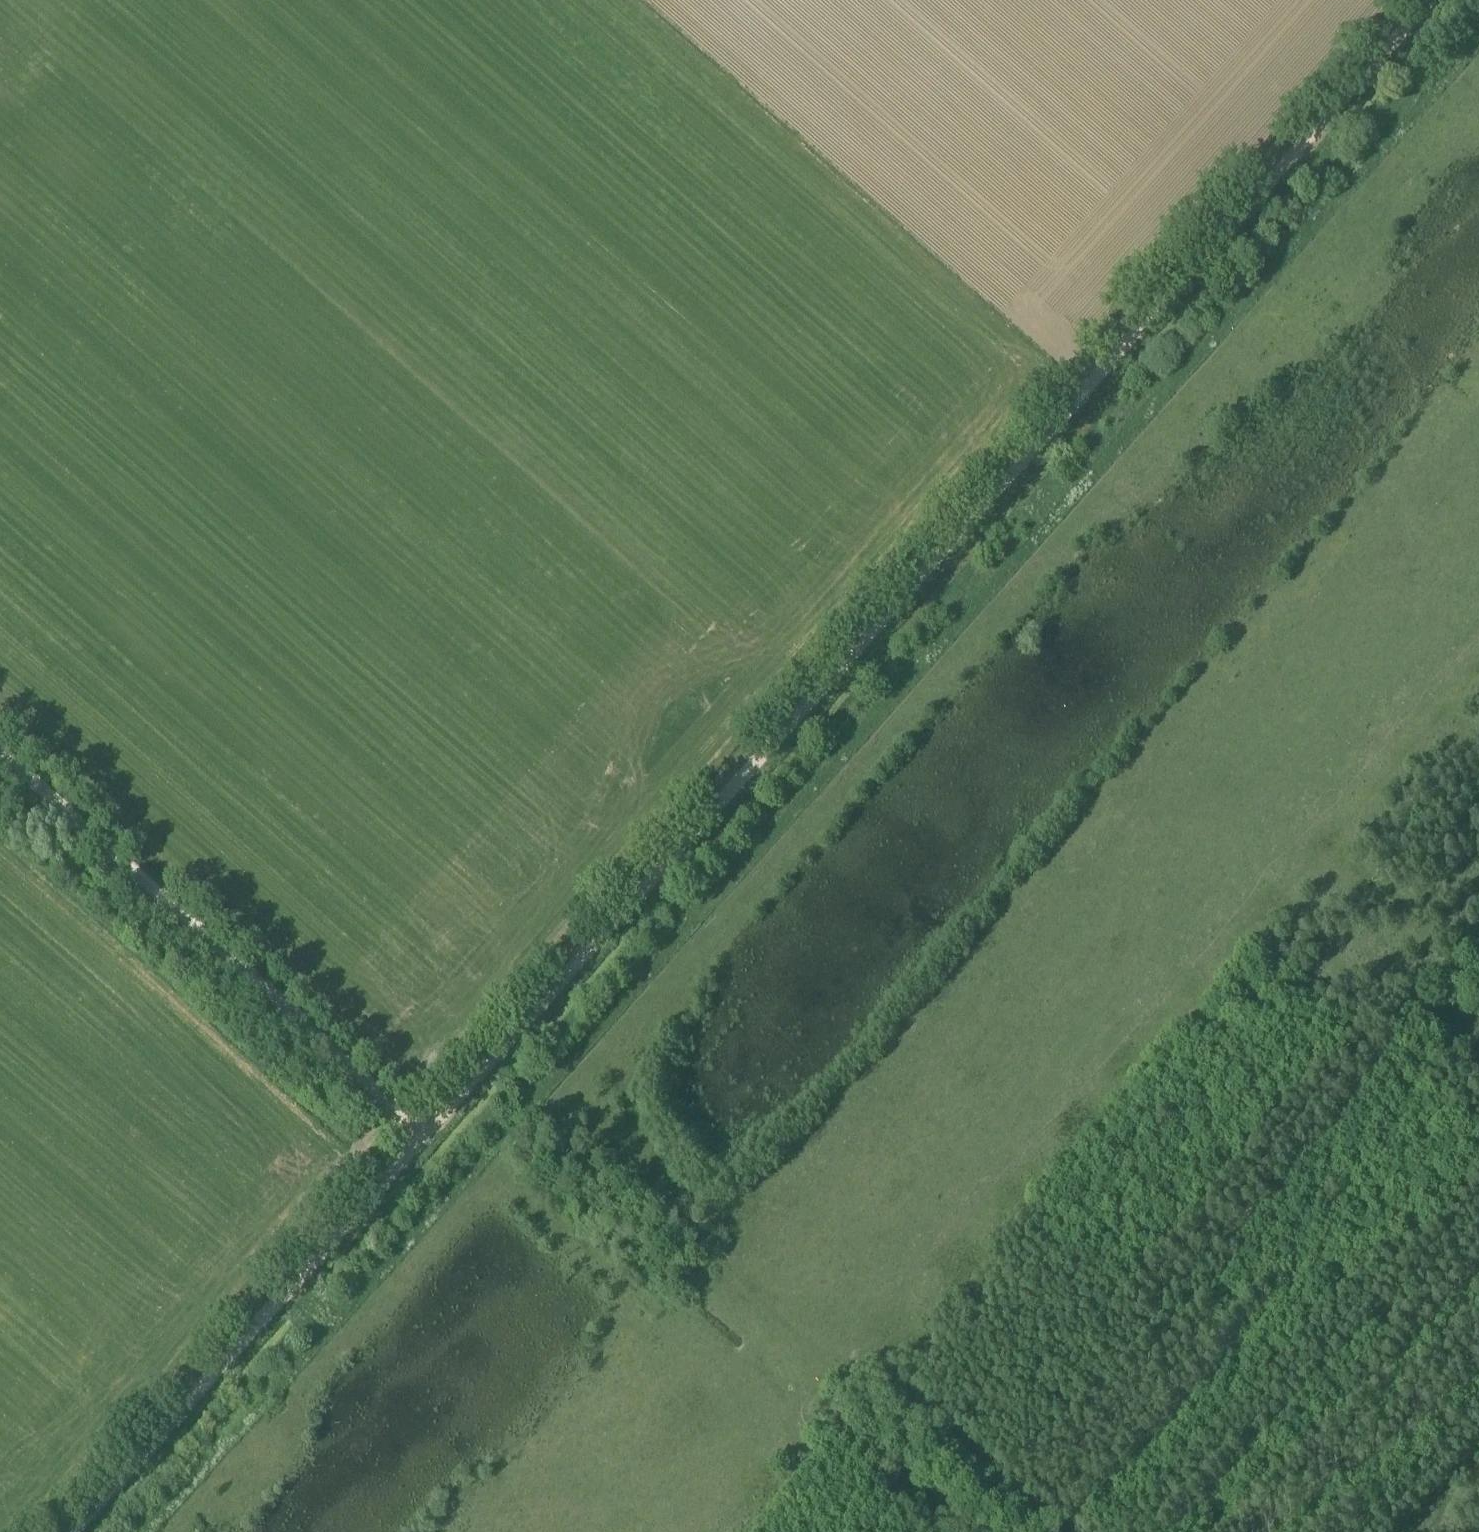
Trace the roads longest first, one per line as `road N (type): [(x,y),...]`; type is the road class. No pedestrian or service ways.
road 1 (track): [(491,1063),(1432,0)]
road 2 (track): [(80,1531),(491,1063)]
road 3 (unclassified): [(432,1134),(0,752)]

